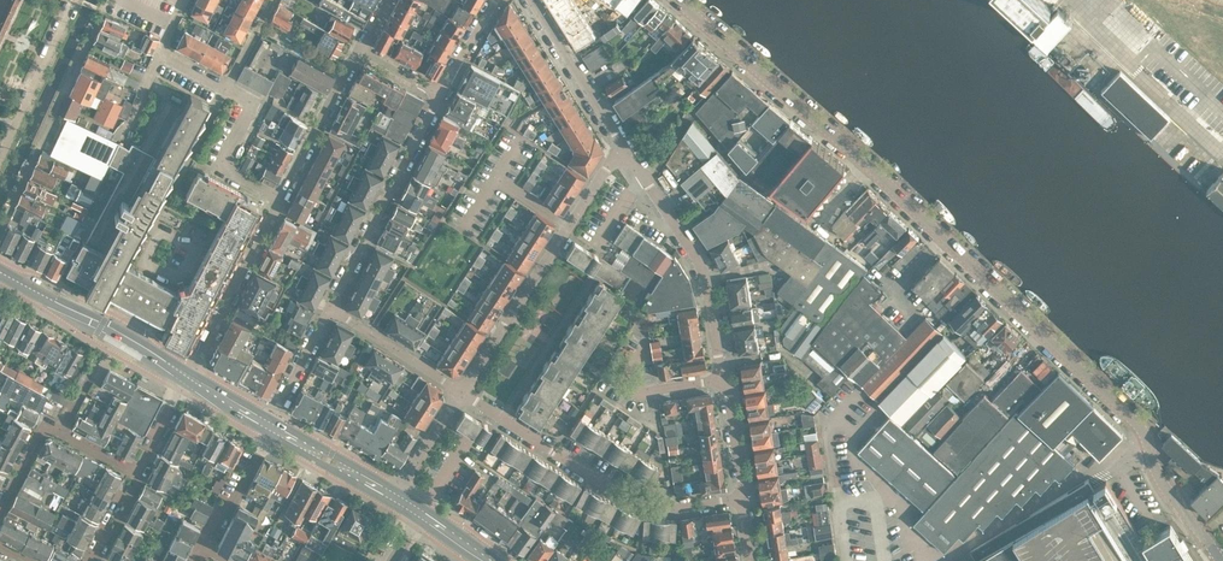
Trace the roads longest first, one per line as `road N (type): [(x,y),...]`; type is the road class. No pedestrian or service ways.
road 1 (unclassified): [(1221,560),(1159,478),(1138,424),(801,107),(675,0)]
road 2 (residential): [(743,496),(679,507),(640,500),(461,392)]
road 3 (residential): [(461,392),(622,143)]
road 4 (residential): [(723,379),(704,277),(622,143)]
road 5 (residential): [(0,231),(108,0)]
road 6 (residential): [(439,94),(329,308)]
road 7 (residential): [(187,381),(281,198)]
road 8 (residential): [(0,158),(74,0)]
road 9 (residential): [(281,198),(220,168),(252,102),(227,88)]
road 10 (residential): [(622,143),(534,0)]
road 11 (residential): [(281,198),(358,49)]
road 12 (residential): [(329,308),(461,392)]
road 13 (primary): [(396,497),(267,424)]
road 14 (residential): [(201,556),(267,424)]
road 15 (residential): [(267,424),(329,308)]
road 16 (primary): [(113,333),(0,271)]
road 17 (residential): [(396,497),(461,392)]

